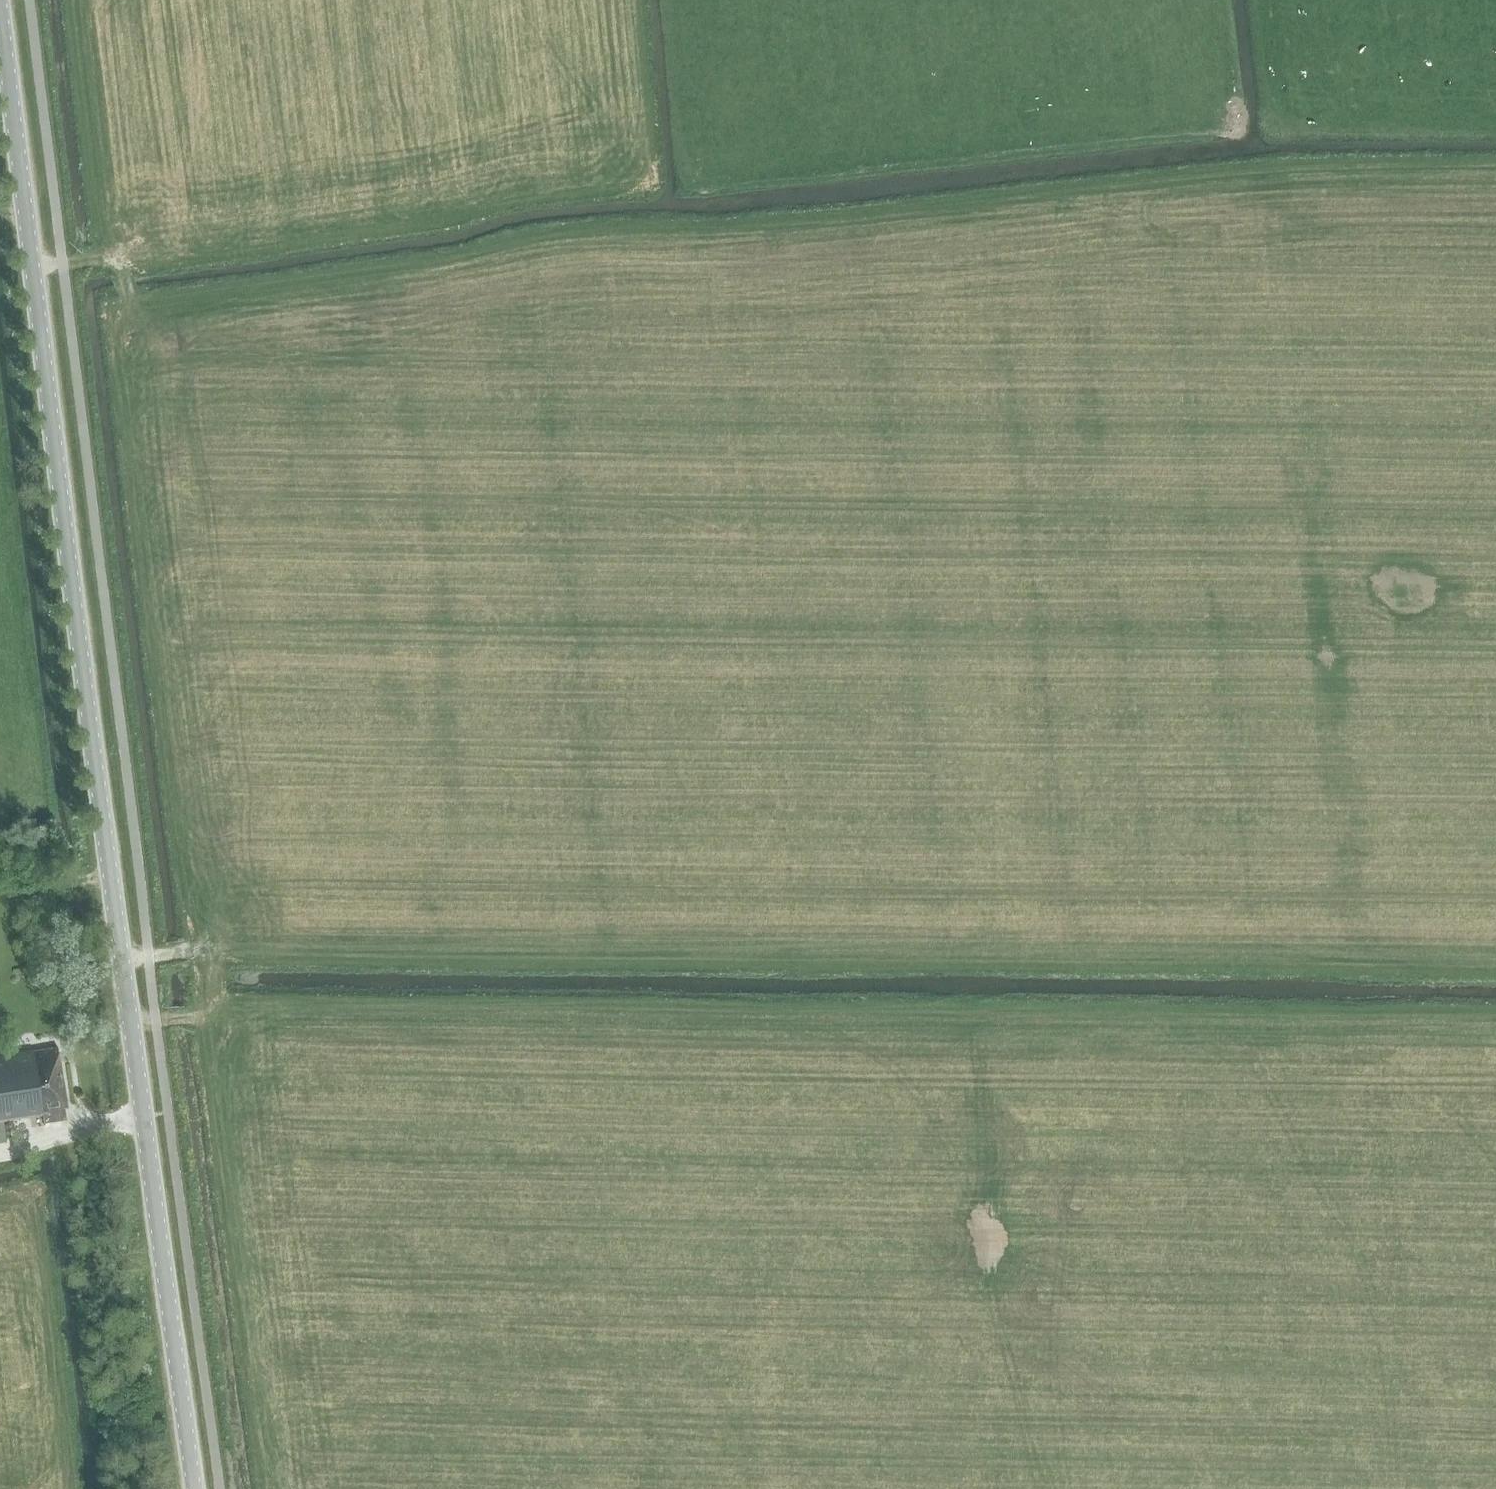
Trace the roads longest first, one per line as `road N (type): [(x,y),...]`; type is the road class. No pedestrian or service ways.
road 1 (unclassified): [(193,1488),(0,12)]

